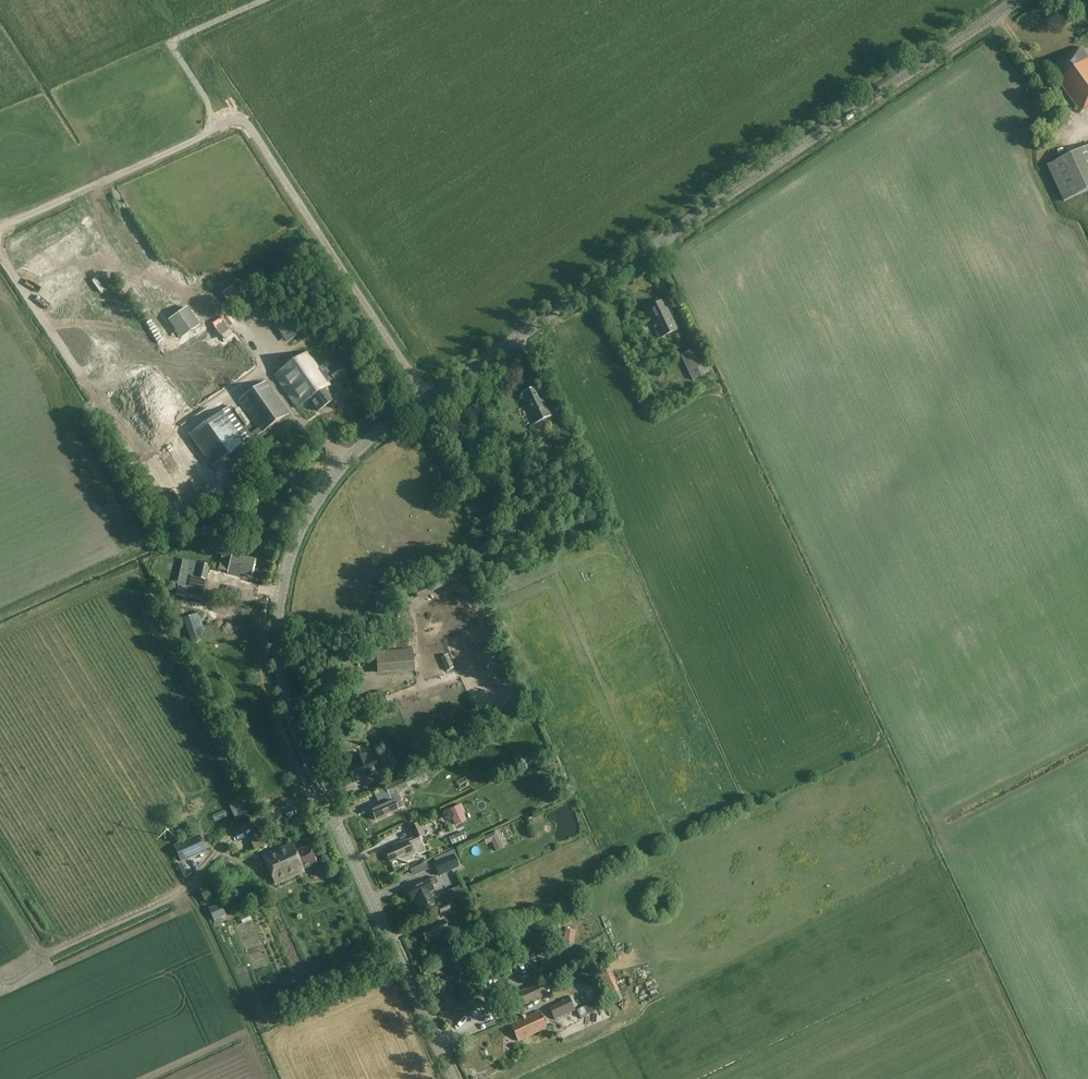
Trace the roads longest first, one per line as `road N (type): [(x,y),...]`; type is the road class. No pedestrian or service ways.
road 1 (tertiary): [(453,1078),(294,716),(284,641),(289,568),(330,473),(1020,0)]
road 2 (track): [(50,954),(177,897),(245,828),(324,792)]

